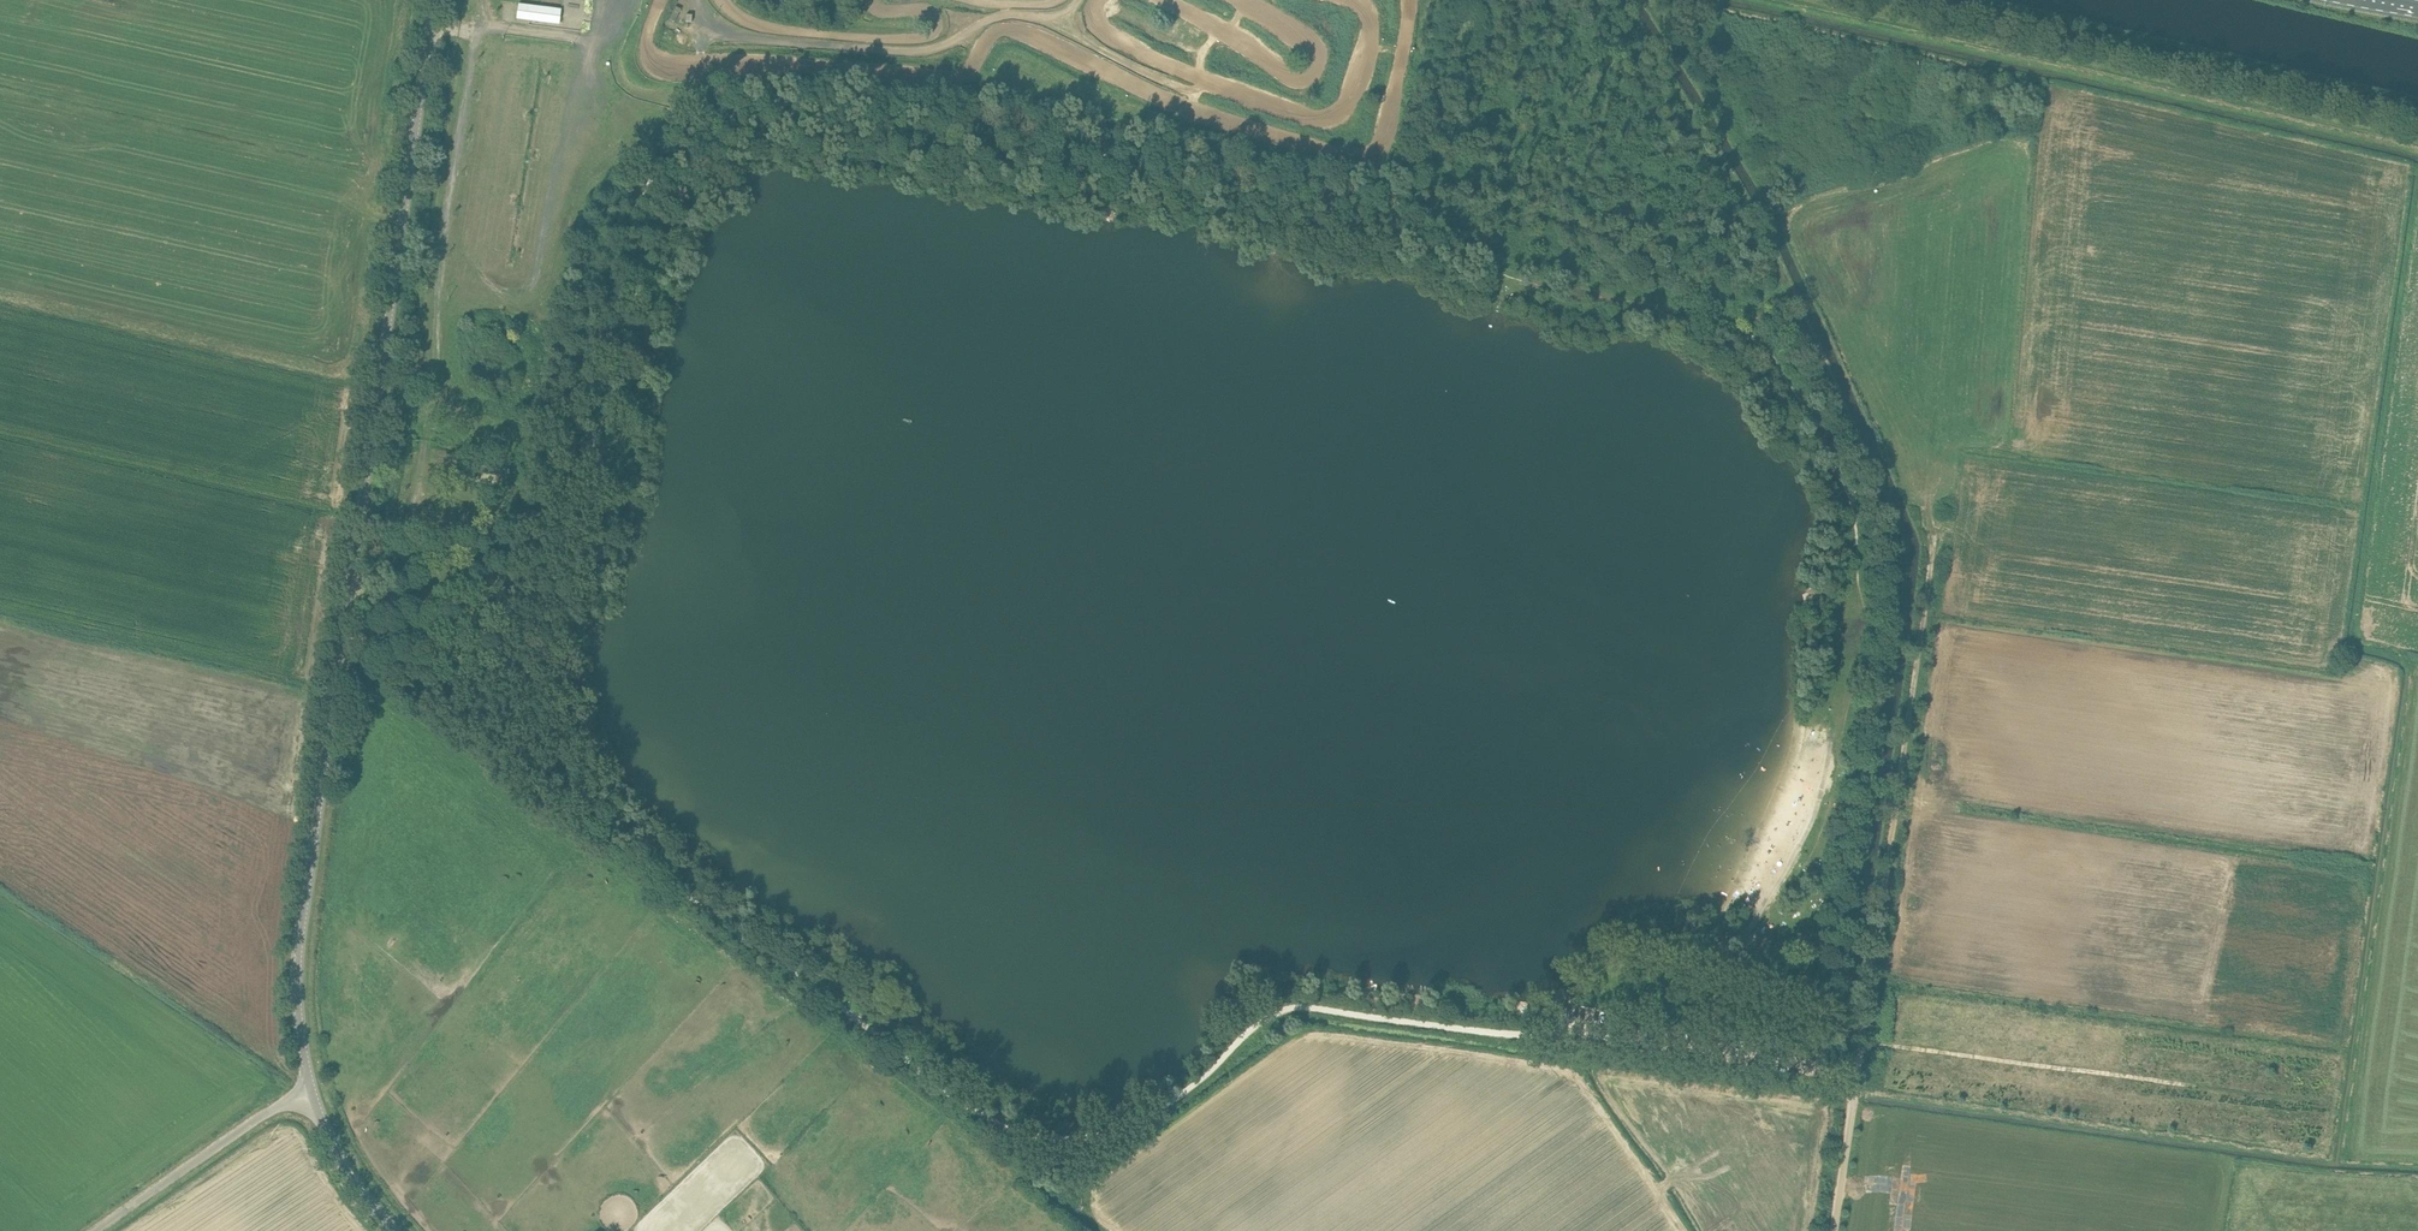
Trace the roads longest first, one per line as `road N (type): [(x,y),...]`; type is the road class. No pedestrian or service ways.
road 1 (tertiary): [(314,1095),(298,998),(302,943),(433,0)]
road 2 (track): [(1854,1089),(1933,537)]
road 3 (track): [(477,35),(451,252),(459,278),(503,301),(545,295),(576,207)]
road 4 (track): [(703,0),(715,21),(747,36),(901,53),(939,48),(1000,9),(1042,0)]
road 5 (unclassified): [(99,1230),(278,1107),(314,1095)]
road 6 (track): [(1824,1074),(1796,1057),(1598,1024)]
road 7 (tertiary): [(398,1230),(361,1191),(314,1095)]
road 8 (track): [(477,35),(501,28),(581,37),(608,0)]
road 9 (unclassified): [(1834,1230),(1854,1089)]

